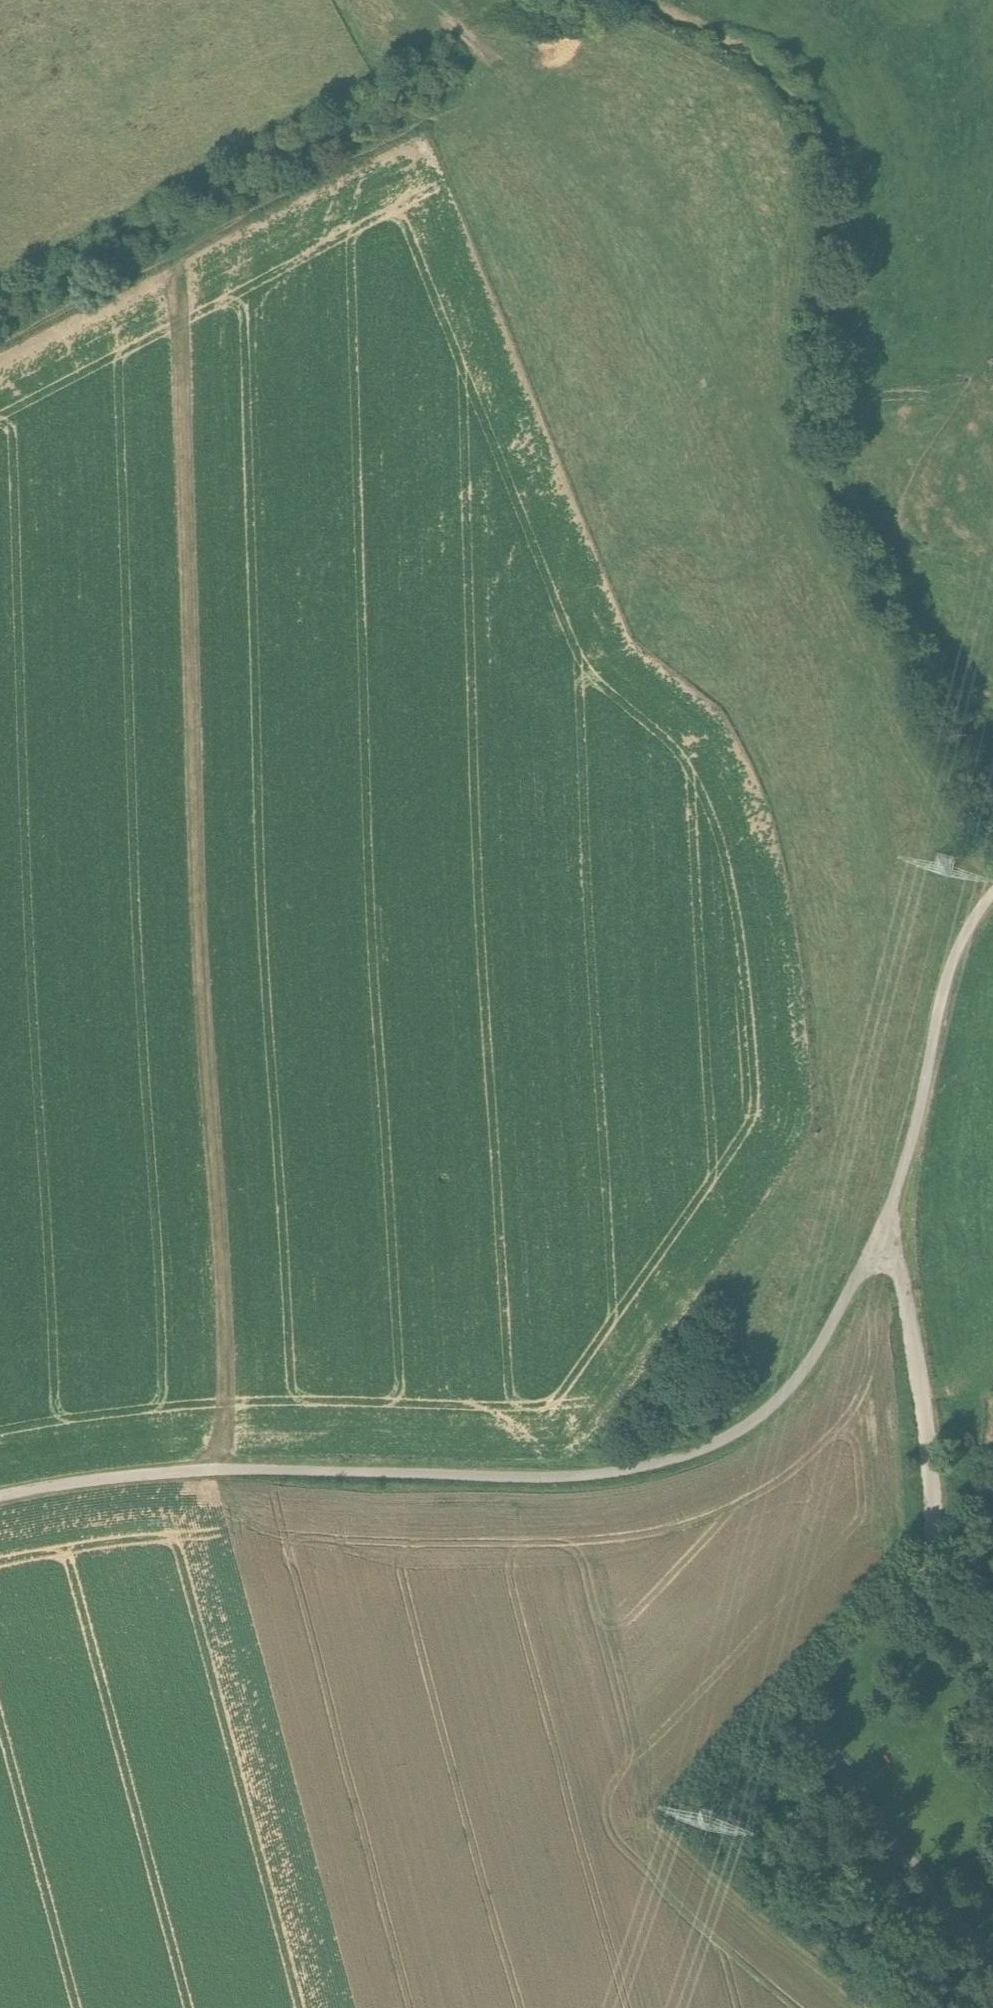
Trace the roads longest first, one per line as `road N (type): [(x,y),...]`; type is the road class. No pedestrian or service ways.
road 1 (track): [(992,896),(949,970),(918,1112),(879,1234),(803,1374),(746,1427),(667,1463),(595,1477),(214,1471),(0,1497)]
road 2 (track): [(177,264),(200,992),(224,1346),(214,1471)]
road 3 (track): [(992,1959),(808,1720),(807,1694),(821,1670),(910,1577)]

